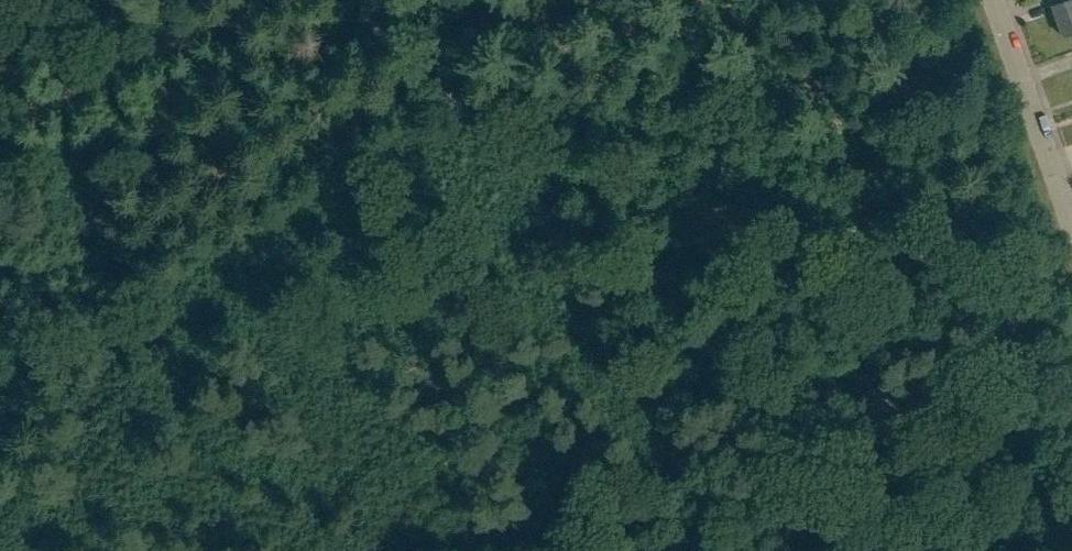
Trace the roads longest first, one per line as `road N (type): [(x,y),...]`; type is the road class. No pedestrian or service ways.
road 1 (track): [(259,0),(0,121)]
road 2 (residential): [(1071,220),(995,0)]

